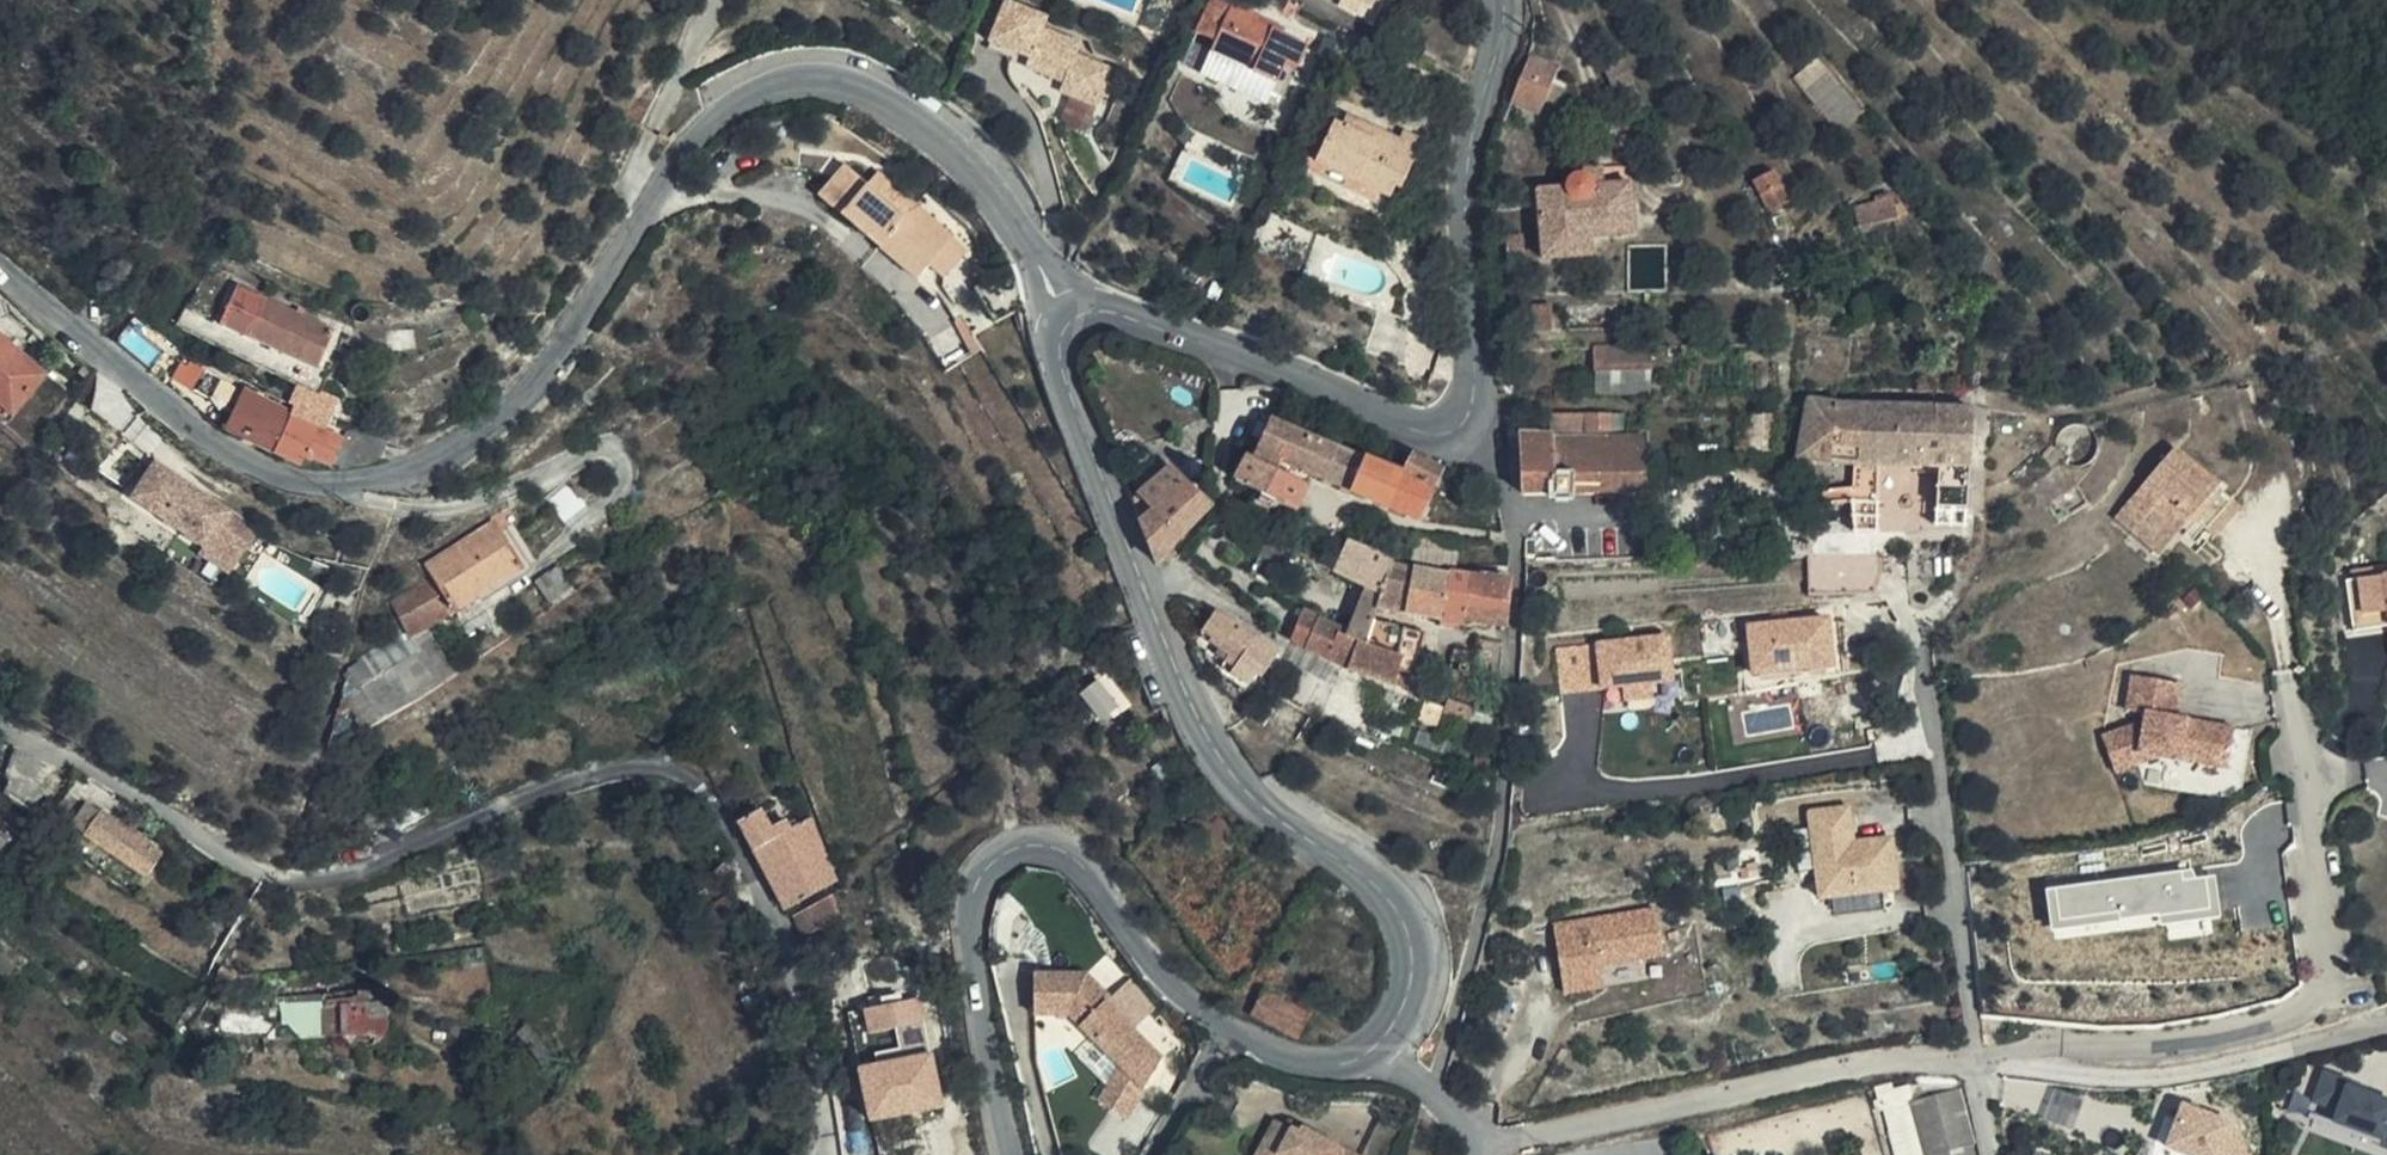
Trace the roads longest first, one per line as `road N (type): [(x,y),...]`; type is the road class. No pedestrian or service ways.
road 1 (tertiary): [(0,261),(193,430),(257,468),(303,480),(401,479),(450,458),(535,393),(705,125),(748,96),(794,84),(839,86),(946,142),(1013,212),(1056,292)]
road 2 (residential): [(1485,1139),(1902,1060),(1970,1057),(2071,1081),(2145,1078),(2386,1028)]
road 3 (tertiary): [(1381,1038),(1406,1012),(1416,981),(1417,945),(1404,912),(1384,887),(1273,819),(1230,776),(1198,725),(1076,423),(1061,373),(1056,292)]
road 4 (tertiary): [(1056,292),(1420,433),(1468,426),(1479,385),(1470,185),(1501,47),(1501,0)]
road 5 (tertiary): [(1006,1154),(967,912),(997,863),(1028,852),(1061,854),(1089,871),(1163,977),(1239,1035),(1288,1060),(1341,1064),(1381,1038)]
road 6 (residential): [(1485,1139),(1381,1038)]

